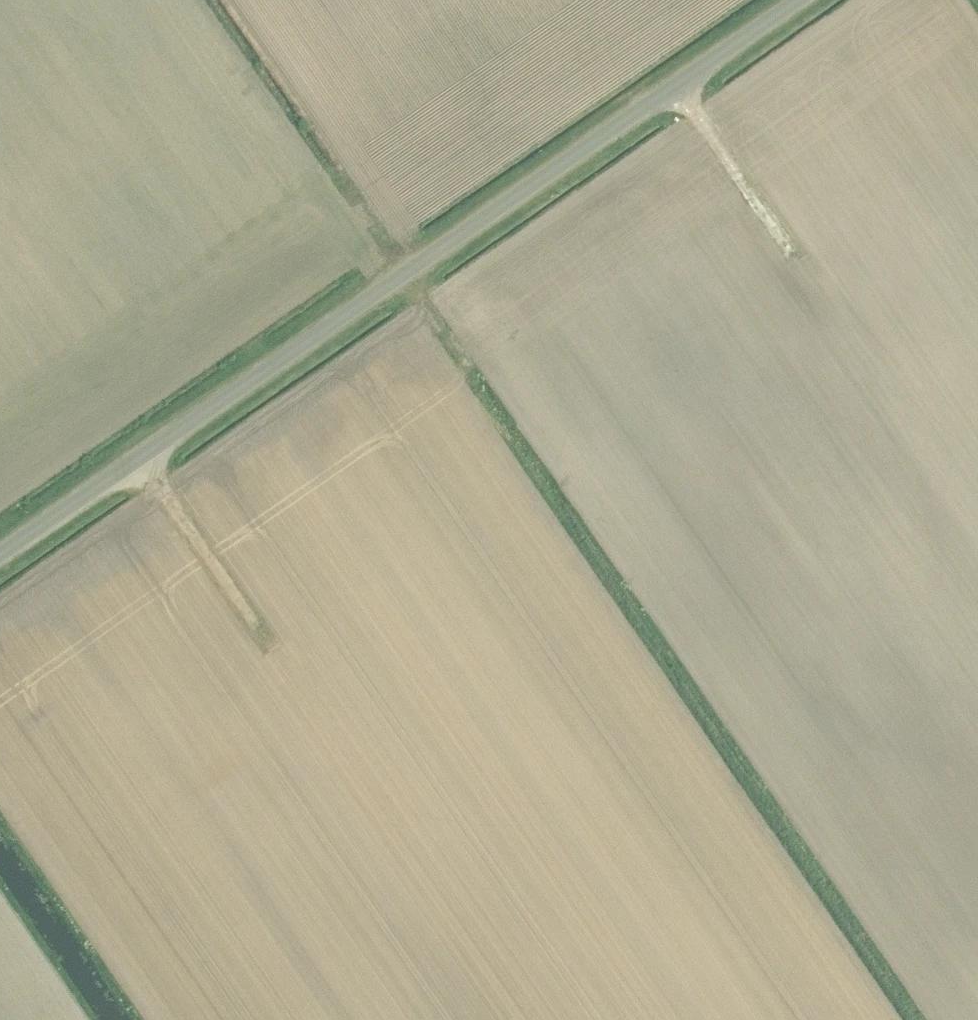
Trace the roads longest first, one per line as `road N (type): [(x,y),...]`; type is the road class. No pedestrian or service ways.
road 1 (unclassified): [(0,555),(798,0)]

